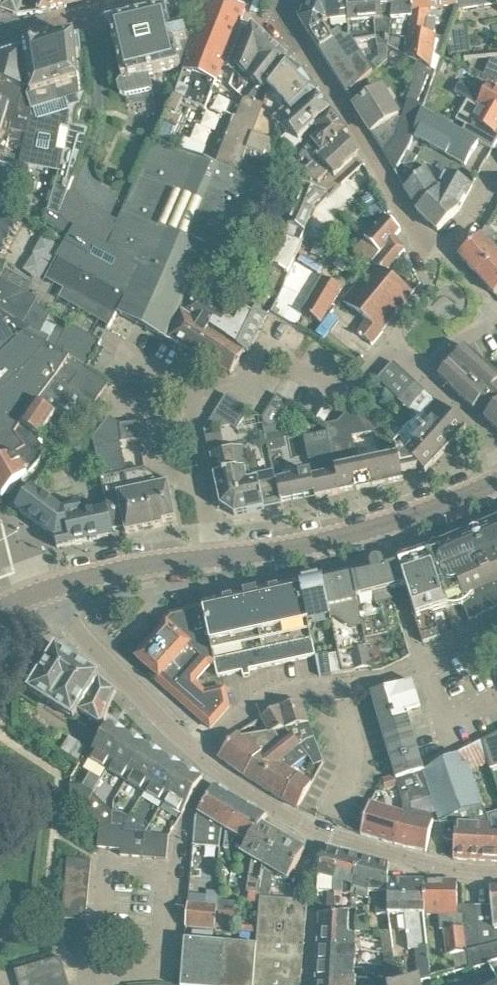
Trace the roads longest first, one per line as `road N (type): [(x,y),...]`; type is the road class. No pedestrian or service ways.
road 1 (residential): [(496,168),(459,237),(443,250),(426,245),(284,21),(283,0)]
road 2 (residential): [(37,598),(217,769),(317,829)]
road 3 (tertiary): [(213,555),(379,527),(496,480)]
road 4 (residential): [(193,393),(246,379),(273,351),(339,392),(358,388),(394,345),(423,374)]
road 5 (residential): [(206,490),(154,460),(149,417),(114,396),(132,361),(193,393)]
road 6 (residential): [(317,829),(410,860),(496,871)]
road 7 (tertiary): [(37,598),(213,555)]
road 8 (residential): [(306,984),(317,829)]

